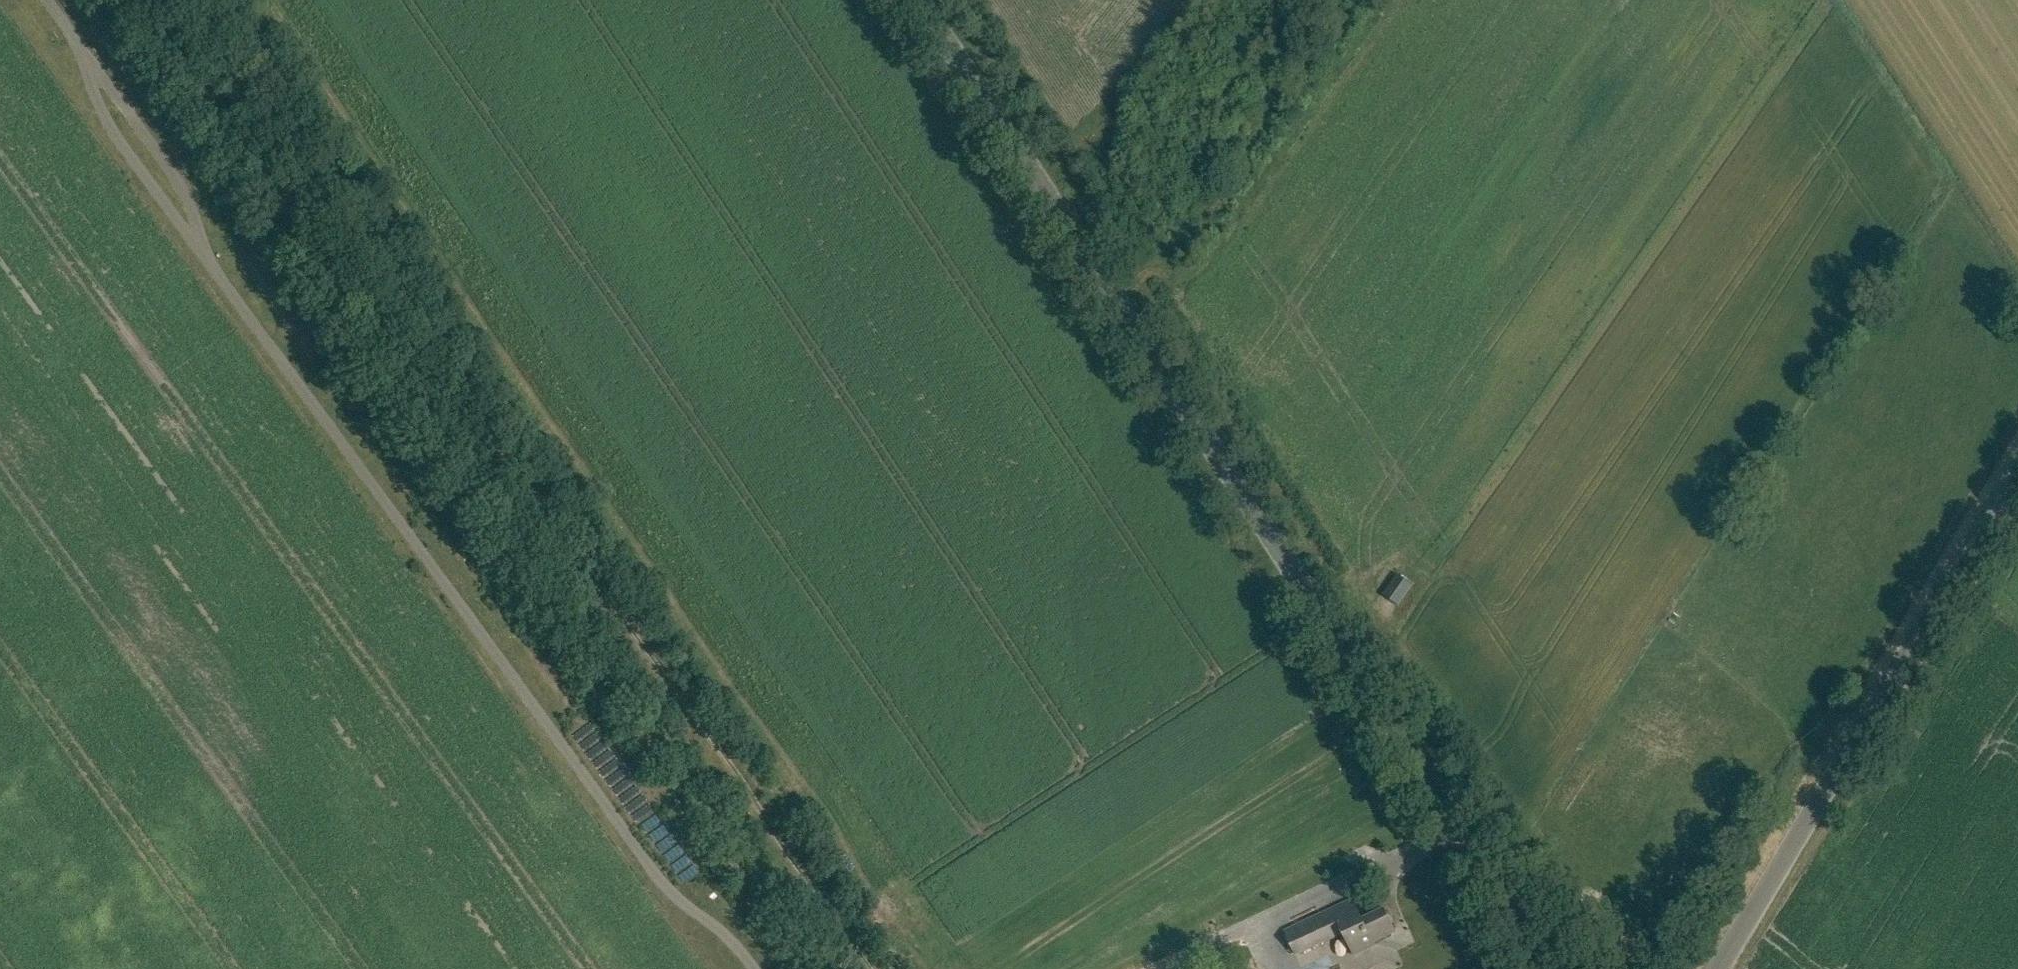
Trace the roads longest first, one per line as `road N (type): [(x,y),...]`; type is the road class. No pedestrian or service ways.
road 1 (tertiary): [(1543,968),(1376,691),(921,0)]
road 2 (tertiary): [(1714,968),(2017,470)]

